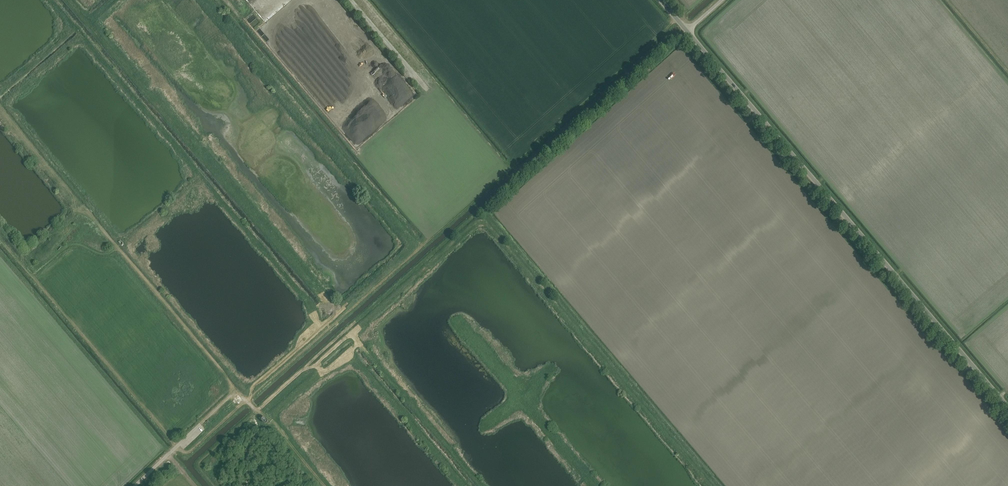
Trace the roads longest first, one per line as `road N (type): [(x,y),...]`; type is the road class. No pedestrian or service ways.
road 1 (unclassified): [(1007,404),(687,31)]
road 2 (unclassified): [(134,485),(236,391)]

